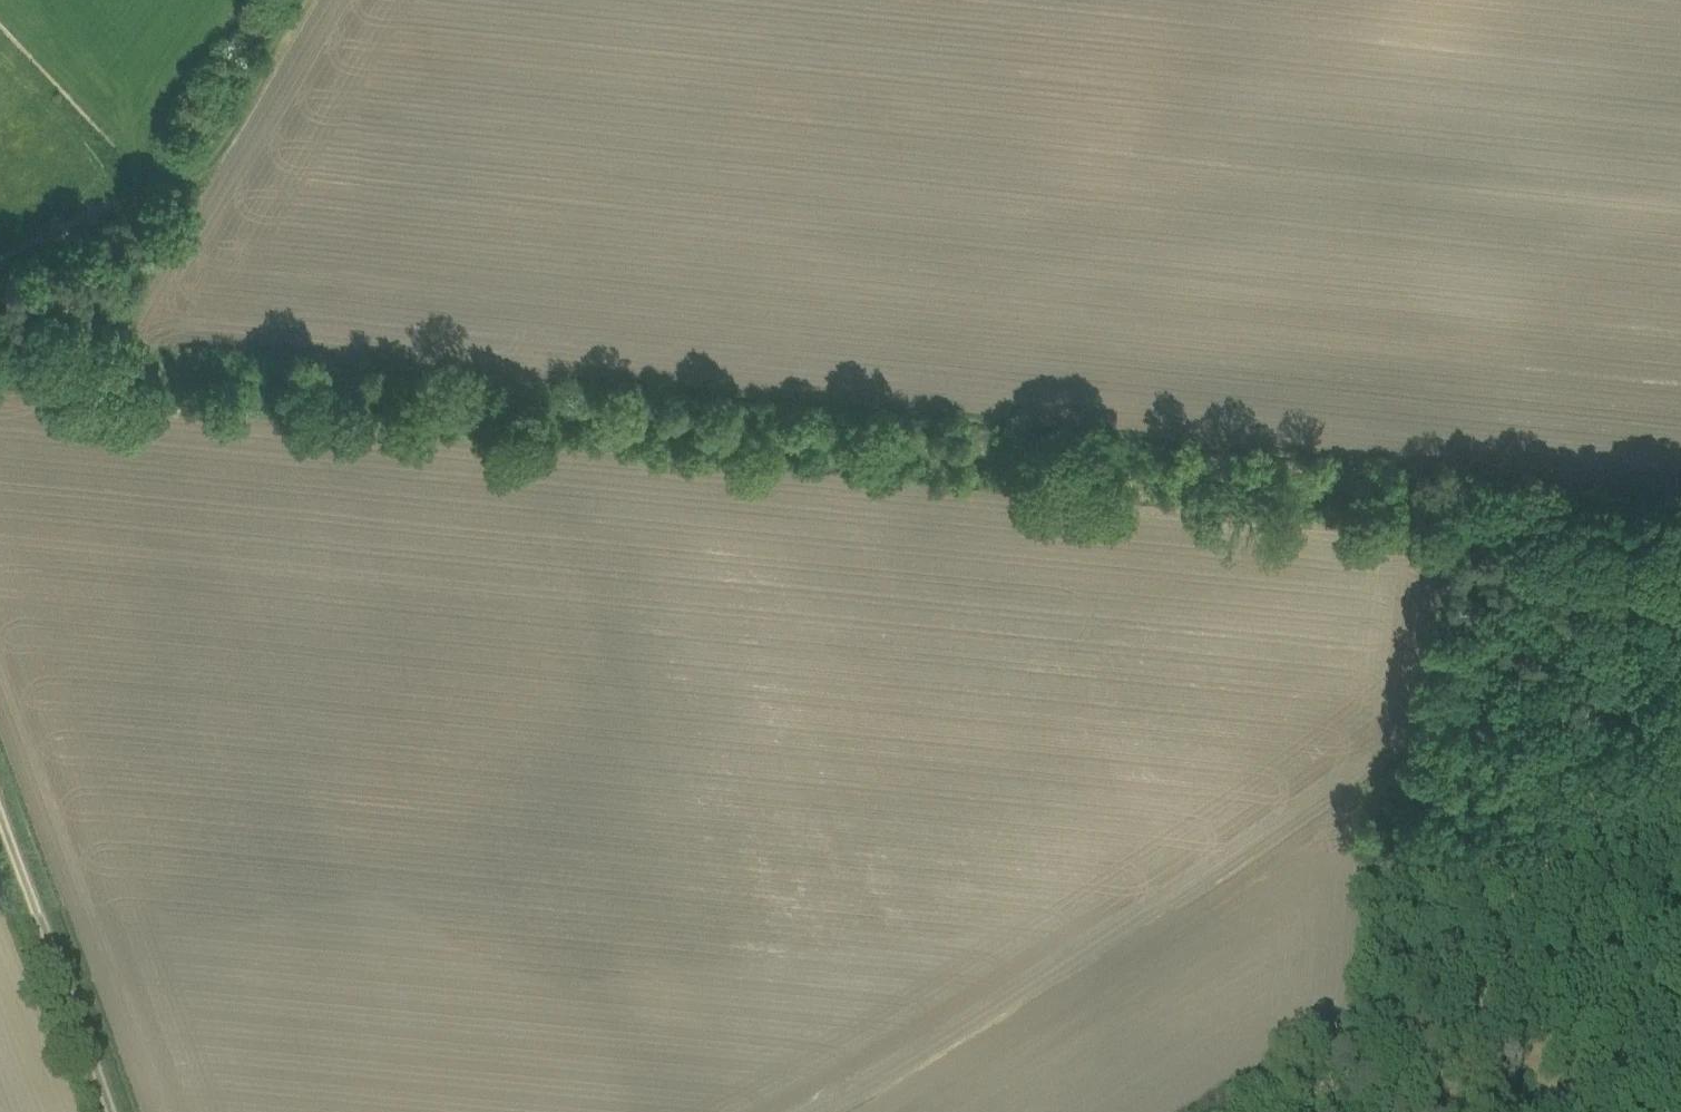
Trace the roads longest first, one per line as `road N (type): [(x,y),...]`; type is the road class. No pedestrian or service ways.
road 1 (track): [(108,1111),(0,819)]

